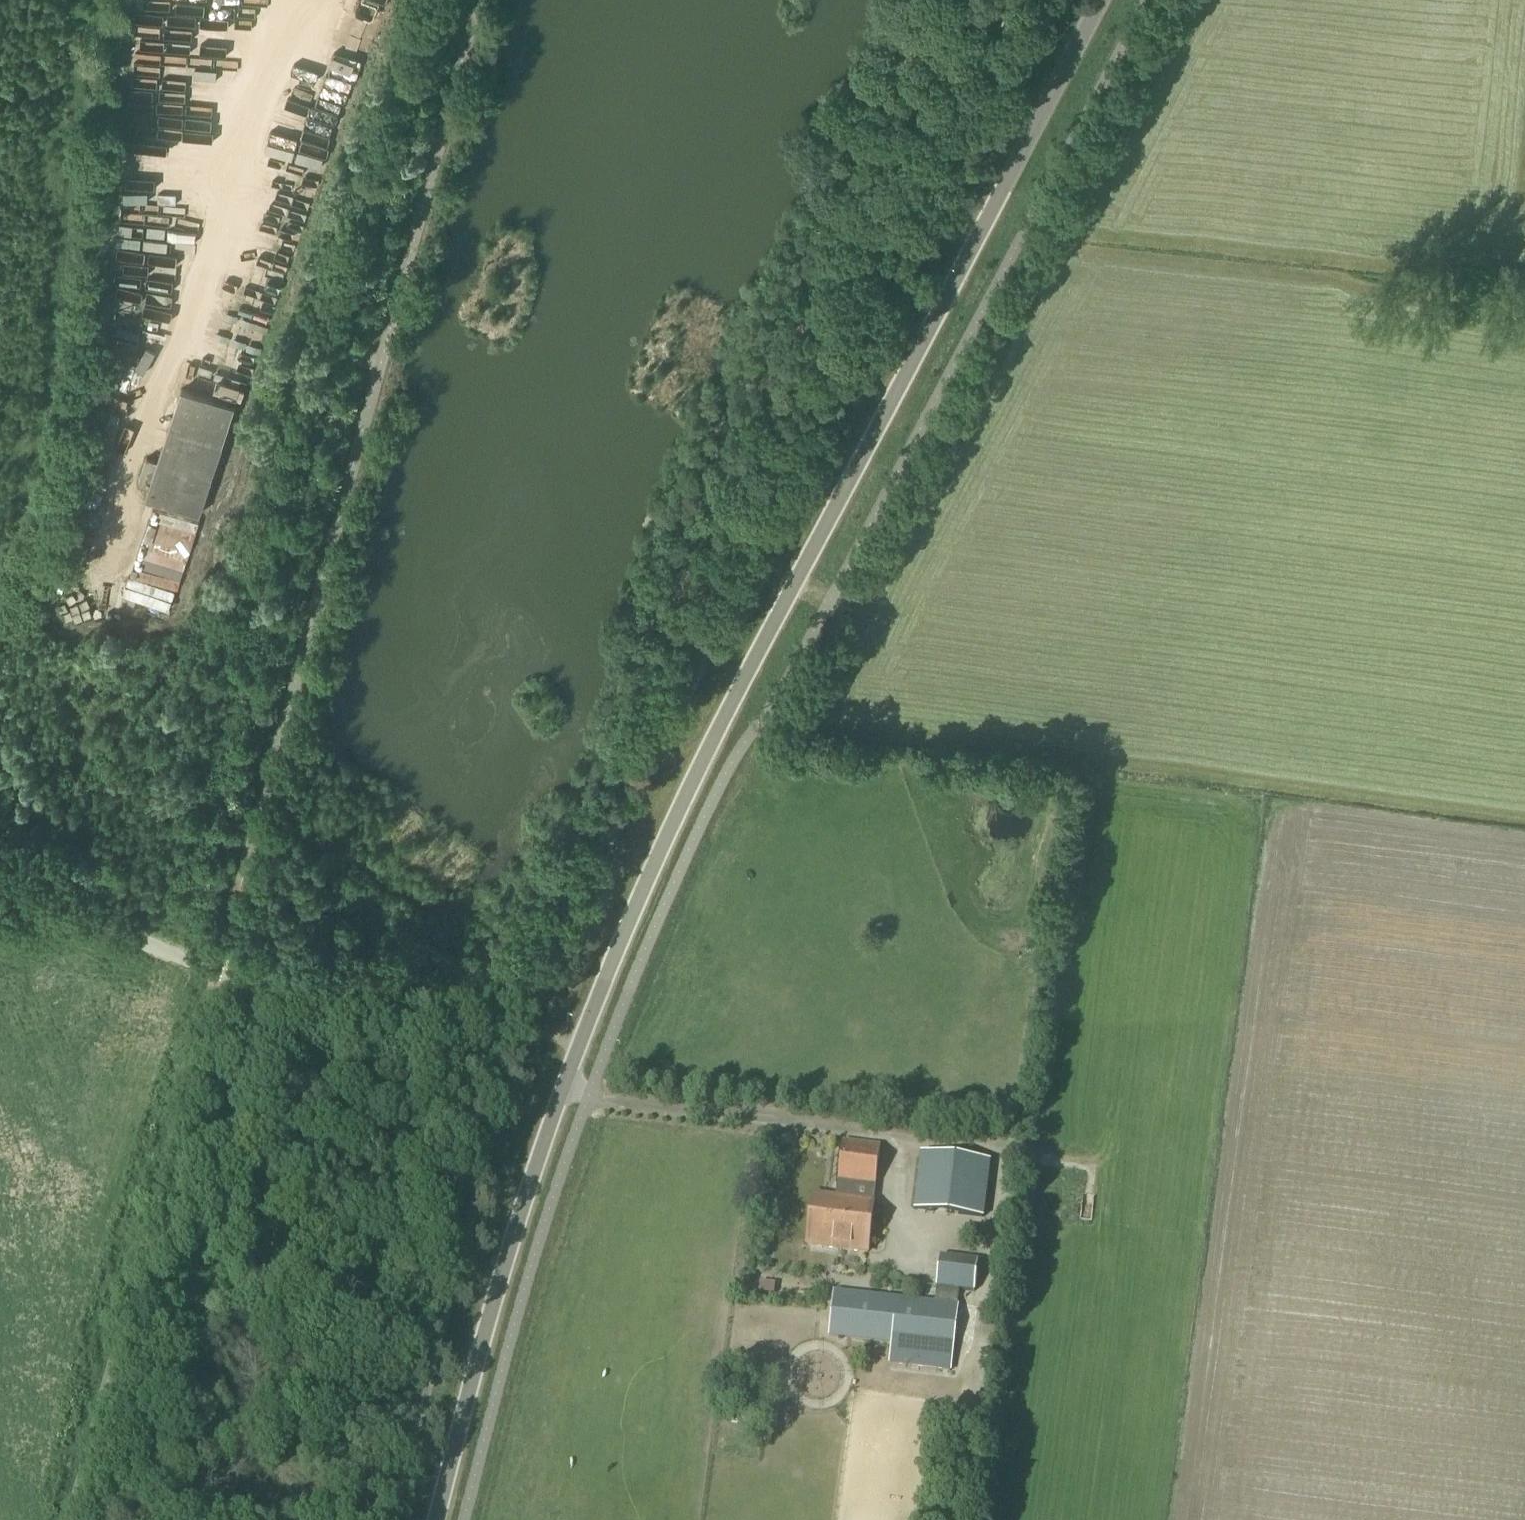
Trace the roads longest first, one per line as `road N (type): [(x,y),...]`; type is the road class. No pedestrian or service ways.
road 1 (unclassified): [(577,1046),(713,740),(1103,0)]
road 2 (unclassified): [(577,1046),(528,1028),(218,970),(100,921),(0,864)]
road 3 (unclassified): [(436,1519),(515,1226),(577,1046)]

